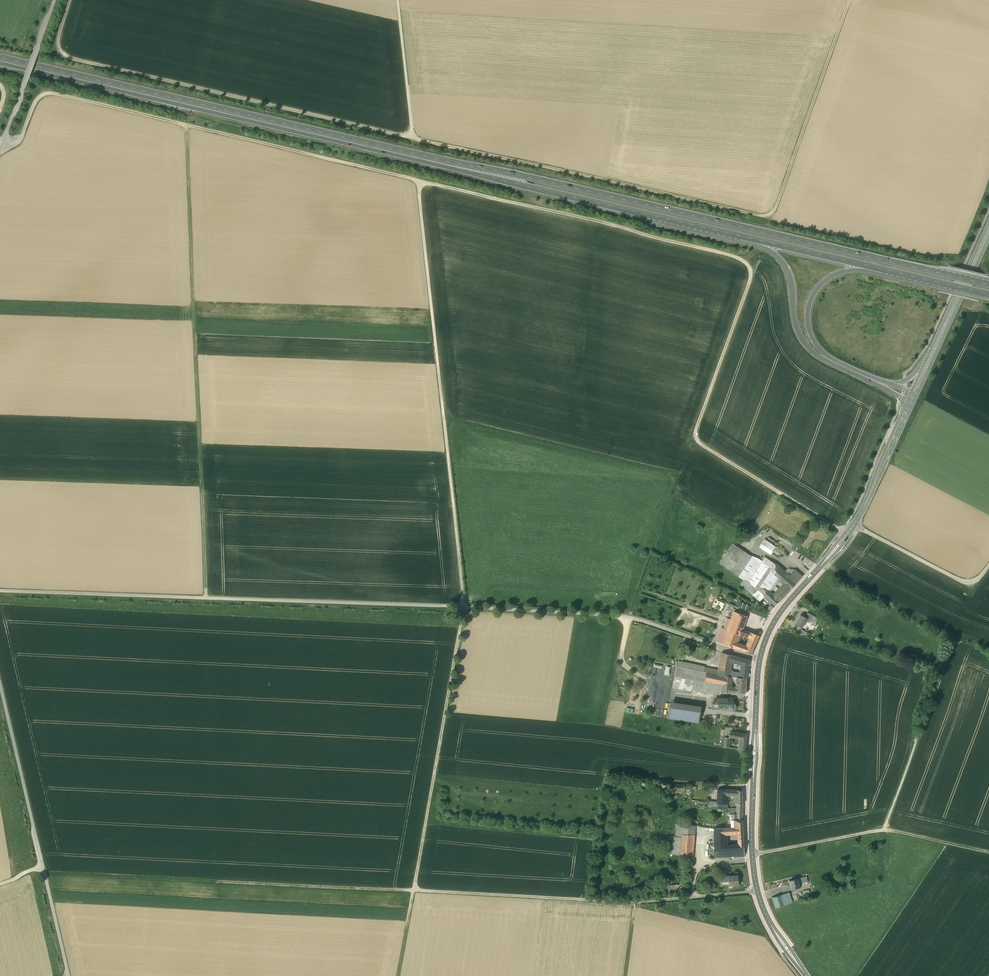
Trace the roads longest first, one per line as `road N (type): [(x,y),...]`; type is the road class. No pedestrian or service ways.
road 1 (track): [(70,0),(58,44),(72,59),(760,216),(772,212),(850,0)]
road 2 (track): [(413,891),(464,607),(417,182)]
road 3 (tertiary): [(805,975),(764,908),(751,858),(754,675),(778,613),(856,521),(910,403)]
road 4 (track): [(628,617),(0,590)]
road 5 (track): [(550,212),(748,263),(694,441),(846,537)]
road 6 (trunk): [(988,284),(449,163)]
road 7 (trunk): [(449,163),(0,59)]
road 8 (track): [(206,598),(187,146)]
road 9 (track): [(550,212),(187,126),(187,146)]
road 10 (track): [(413,891),(45,877)]
road 11 (track): [(758,892),(629,902),(413,891)]
road 12 (trunk): [(449,163),(762,241)]
road 13 (track): [(0,688),(68,975)]
road 14 (track): [(751,858),(887,832),(988,854)]
road 15 (trunk): [(762,241),(787,269),(795,323),(812,352),(910,403)]
road 16 (track): [(17,140),(45,94),(187,126)]
road 17 (trunk): [(889,384),(823,353),(810,328),(819,287),(866,265)]
road 18 (track): [(988,565),(974,582),(961,581),(854,525)]
road 19 (tertiary): [(926,367),(988,228)]
road 20 (track): [(412,140),(397,0)]
road 21 (trunk): [(866,265),(988,294)]

